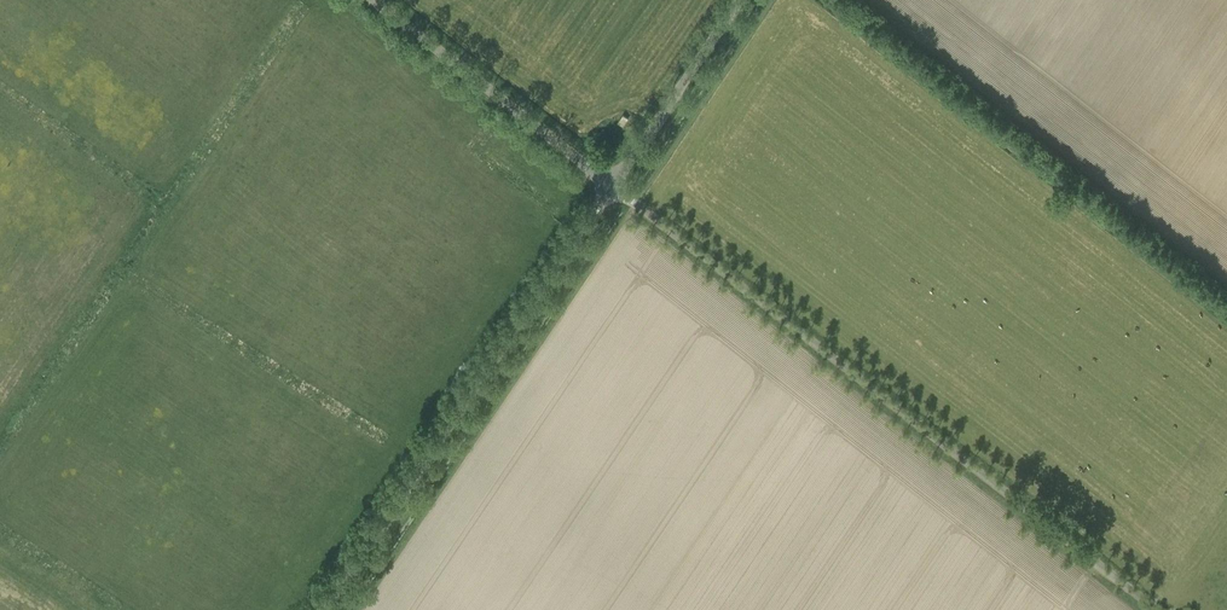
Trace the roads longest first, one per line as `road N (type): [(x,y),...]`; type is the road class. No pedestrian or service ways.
road 1 (unclassified): [(1156,609),(611,185)]
road 2 (unclassified): [(315,609),(611,185)]
road 3 (unclassified): [(611,185),(376,0)]
road 4 (unclassified): [(611,185),(737,0)]

